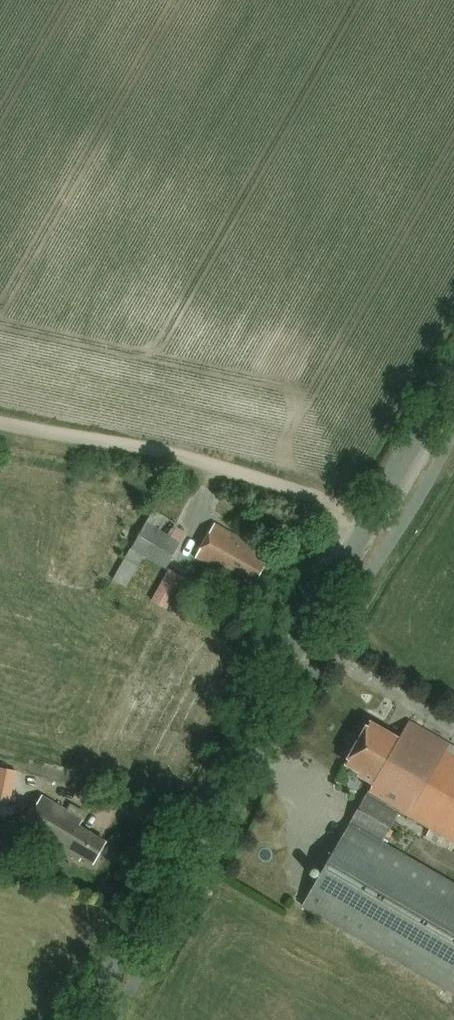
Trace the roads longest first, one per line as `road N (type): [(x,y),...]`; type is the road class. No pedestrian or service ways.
road 1 (tertiary): [(83,1019),(372,515)]
road 2 (residential): [(372,515),(0,427)]
road 3 (tertiary): [(372,515),(453,372)]

